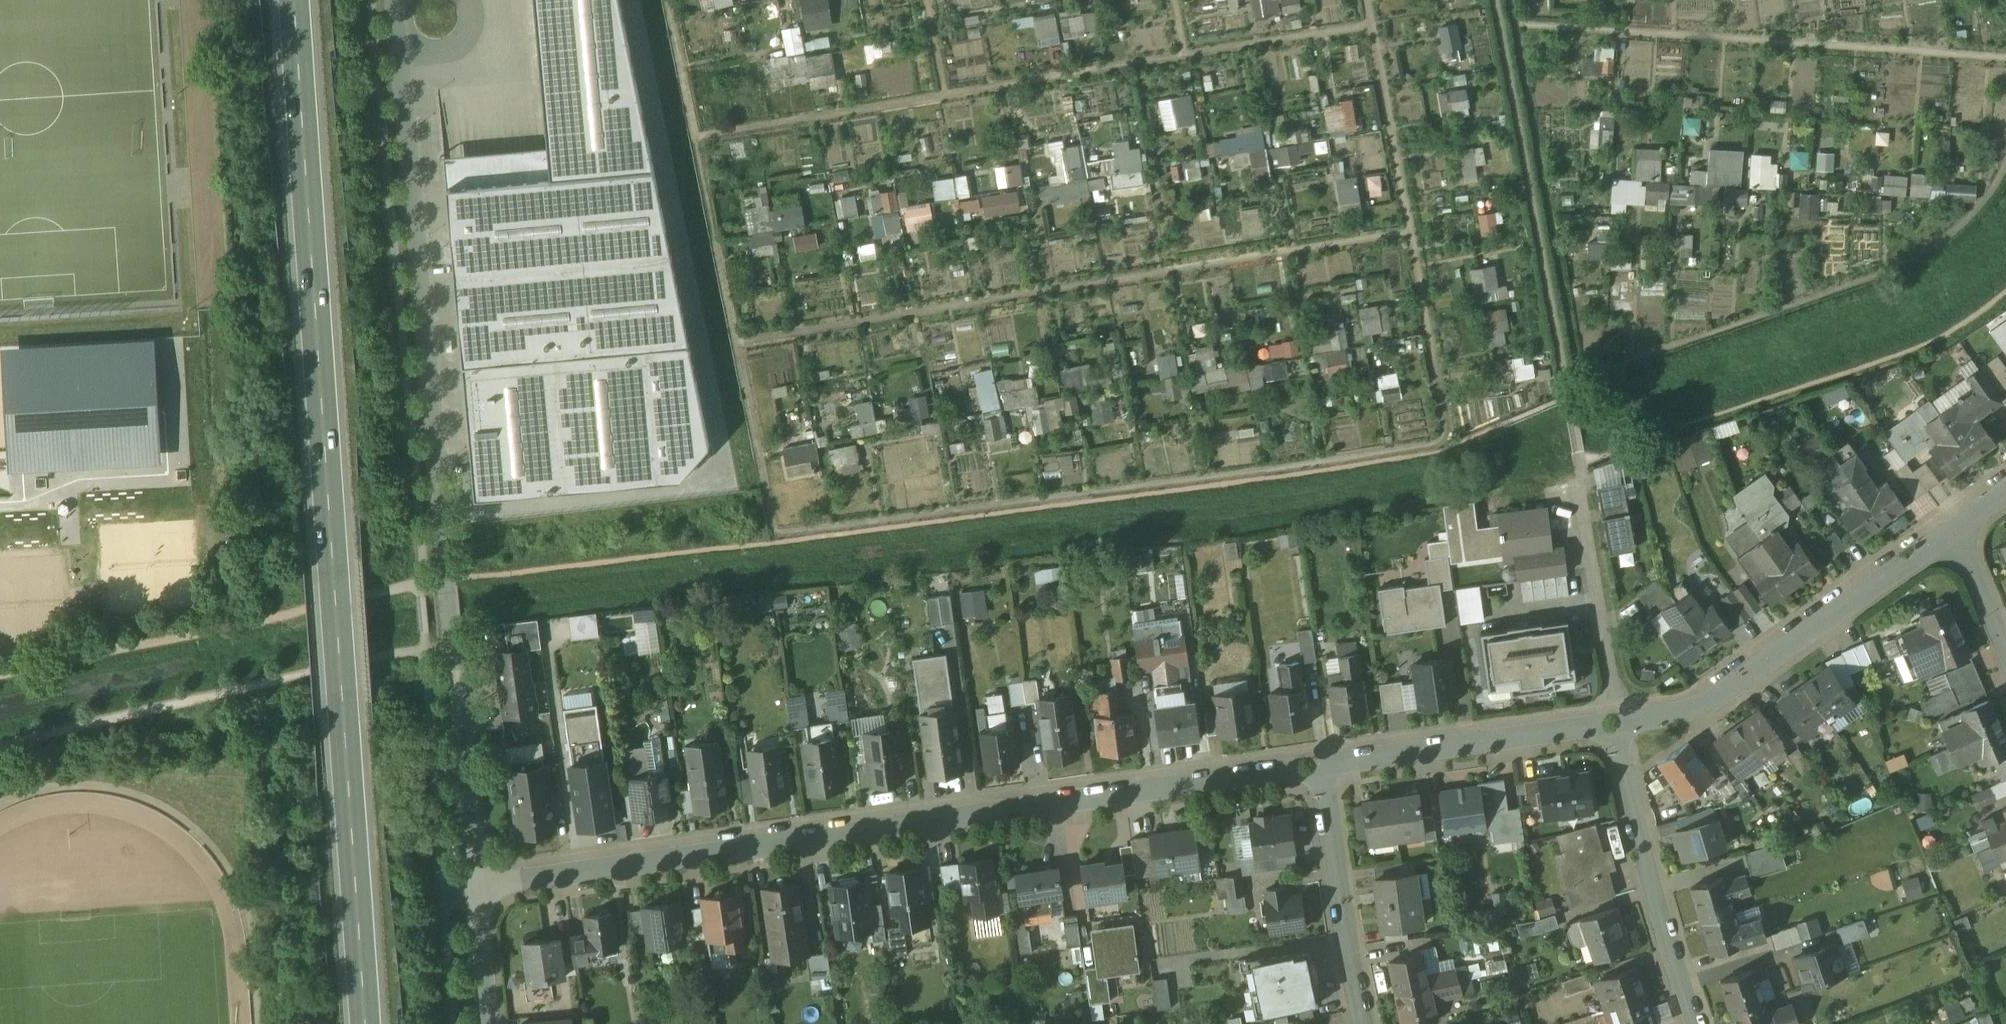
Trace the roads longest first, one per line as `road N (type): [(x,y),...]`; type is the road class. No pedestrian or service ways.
road 1 (primary): [(299,0),(367,1023)]
road 2 (residential): [(477,886),(401,35)]
road 3 (residential): [(477,886),(1322,763)]
road 4 (residential): [(1626,722),(1716,694),(1954,522)]
road 5 (residential): [(1611,724),(1698,1023)]
road 6 (residential): [(1322,763),(1611,724)]
road 7 (residential): [(1322,763),(1364,1023)]
road 8 (residential): [(1585,473),(1626,722)]
road 9 (residential): [(489,1023),(477,886)]
road 10 (residential): [(2005,644),(1954,522)]

